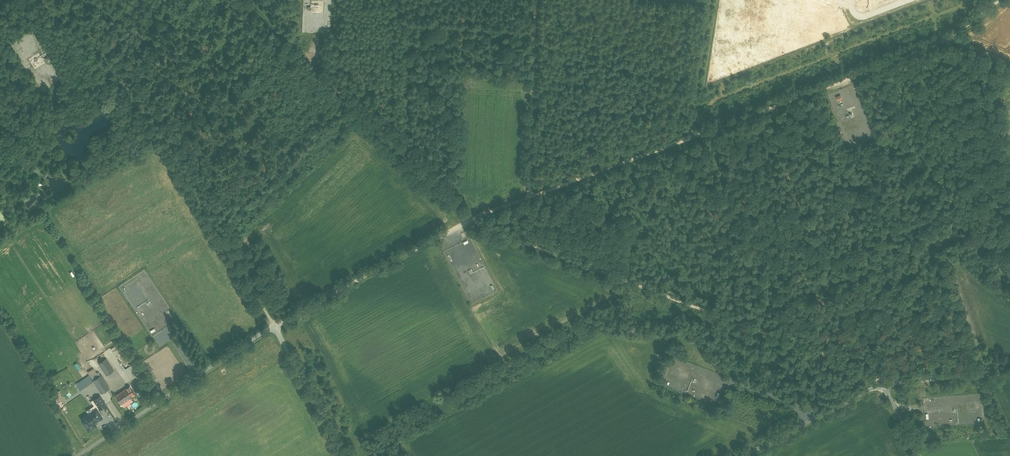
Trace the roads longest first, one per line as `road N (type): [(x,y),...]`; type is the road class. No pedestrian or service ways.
road 1 (track): [(472,220),(943,40),(994,0)]
road 2 (track): [(472,220),(884,385)]
road 3 (unclassified): [(343,455),(273,326),(83,455)]
road 4 (track): [(273,326),(468,222)]
road 5 (track): [(531,196),(534,0)]
road 6 (unclassified): [(884,385),(744,455)]
road 7 (unclassified): [(1009,368),(884,385)]

